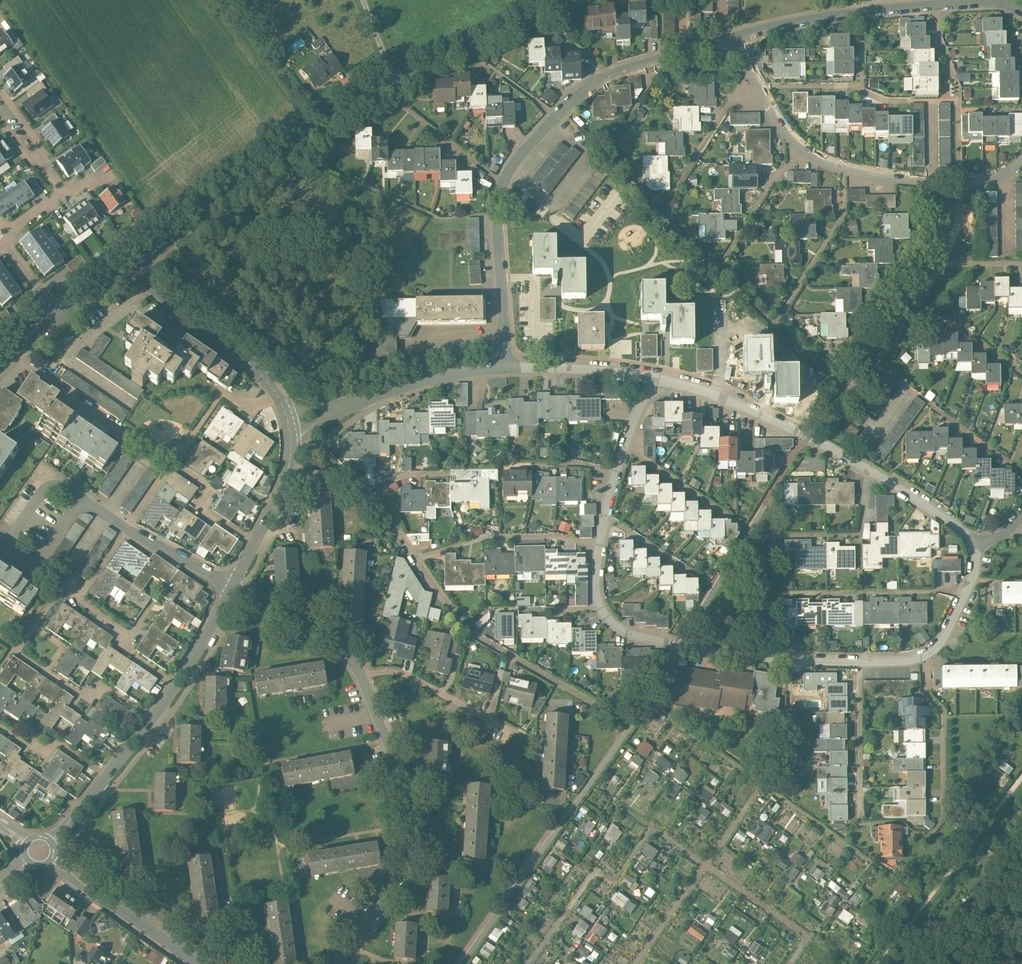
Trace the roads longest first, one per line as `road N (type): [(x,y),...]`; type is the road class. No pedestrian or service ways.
road 1 (residential): [(143,270),(148,256),(386,90),(578,0)]
road 2 (residential): [(342,963),(409,858),(414,824),(405,783),(350,657),(319,632),(232,588)]
road 3 (residential): [(974,547),(961,615),(937,649),(900,660),(679,647),(625,631),(602,609)]
road 4 (residential): [(651,377),(717,396),(870,469),(957,525),(974,547)]
road 5 (residential): [(736,38),(776,122),(818,160),(936,183),(996,178),(1021,162)]
road 6 (residential): [(232,588),(189,666),(51,841)]
road 7 (residential): [(736,38),(606,75),(556,117),(502,184)]
road 8 (residential): [(602,609),(595,569),(616,474),(651,377)]
road 9 (residential): [(964,3),(823,16),(736,38)]
road 10 (residential): [(165,474),(125,445),(133,434),(16,353)]
road 11 (tertiary): [(204,963),(52,858)]
road 12 (residential): [(143,270),(149,285),(271,387)]
road 13 (residential): [(291,434),(272,509),(232,588)]
road 14 (residential): [(271,387),(250,410),(220,393),(165,474)]
road 15 (residential): [(348,405),(427,377),(505,366)]
road 16 (residential): [(497,216),(505,366)]
road 17 (residential): [(505,366),(651,377)]
road 18 (residential): [(502,184),(391,96)]
road 19 (residential): [(497,216),(439,214),(367,183)]
road 20 (residential): [(232,588),(127,527)]

